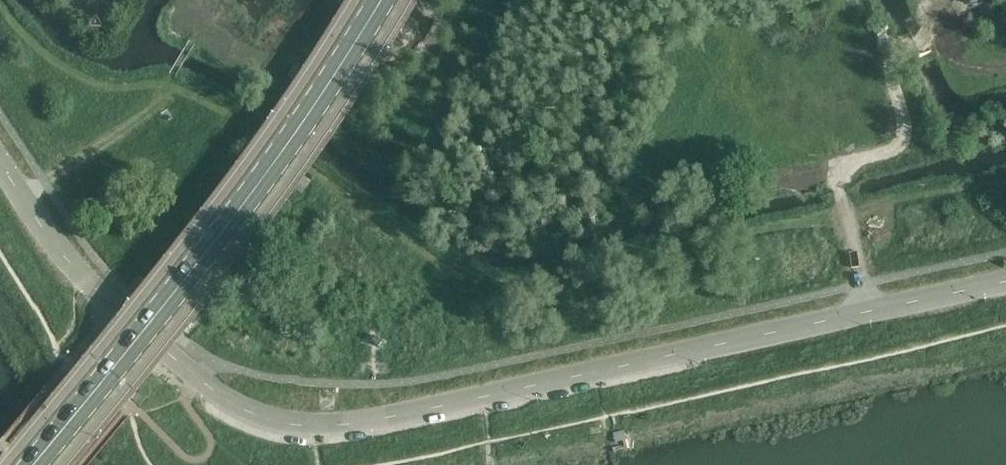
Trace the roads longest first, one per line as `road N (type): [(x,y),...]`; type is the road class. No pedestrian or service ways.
road 1 (unclassified): [(1005,282),(398,417),(288,427),(230,407),(99,301),(0,157)]
road 2 (secondary): [(36,464),(235,221),(384,0)]
road 3 (track): [(892,68),(902,140),(847,159),(841,169),(872,313)]

